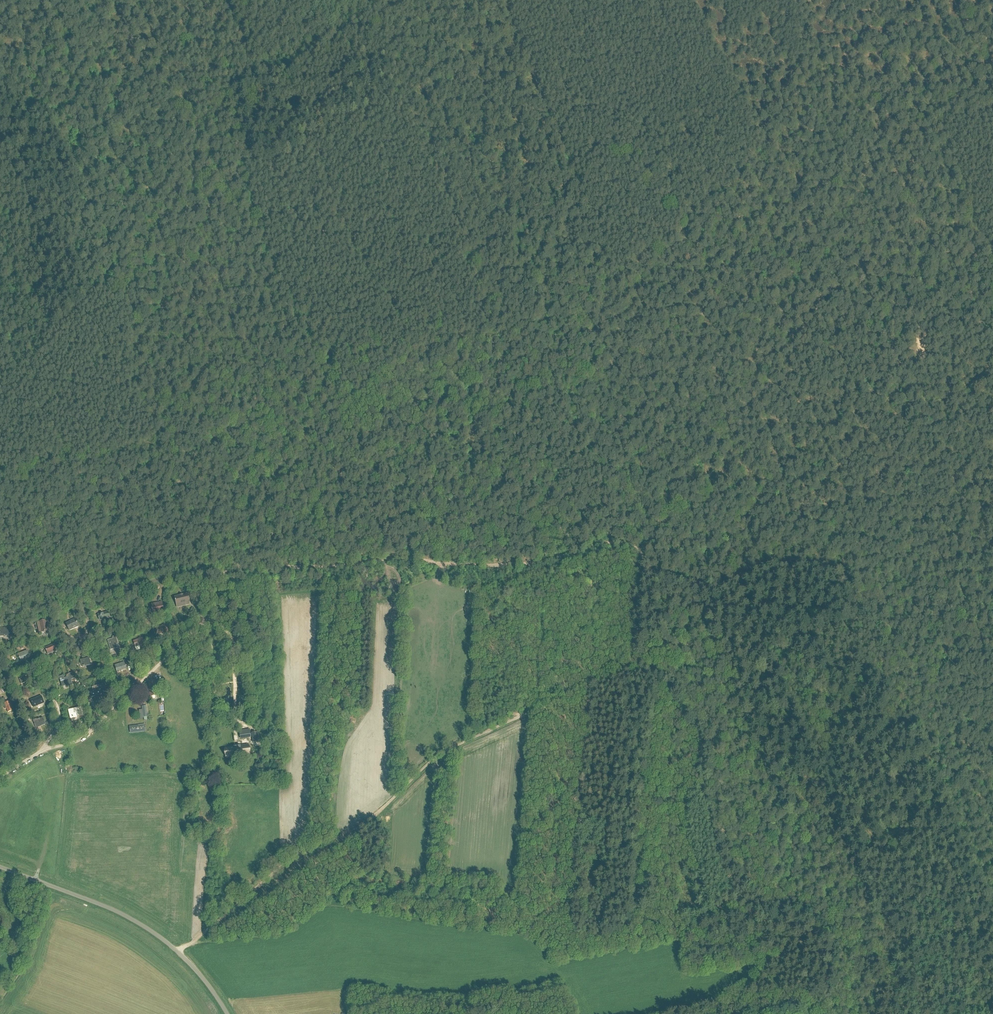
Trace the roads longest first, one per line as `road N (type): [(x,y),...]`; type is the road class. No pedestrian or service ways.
road 1 (track): [(192,942),(286,862),(372,818),(438,755),(636,670)]
road 2 (track): [(757,901),(722,862),(690,708),(635,667),(666,608),(700,583)]
road 3 (track): [(895,575),(843,741),(798,790),(793,873),(780,911)]
road 4 (track): [(472,339),(427,348),(286,452),(258,482),(234,554)]
road 5 (unclassified): [(0,779),(86,736),(218,606),(225,568)]
road 6 (track): [(721,198),(613,284),(534,331),(505,341),(472,339)]
road 7 (unclassified): [(227,1013),(194,968),(155,934),(0,867)]
road 8 (track): [(447,564),(535,563),(621,544),(665,578),(700,583)]
road 9 (track): [(746,523),(747,480),(727,416),(770,268)]
road 10 (track): [(232,567),(401,557),(447,564)]
road 11 (track): [(0,612),(209,569)]
road 12 (track): [(244,198),(249,163),(242,134),(212,124),(192,170),(157,212)]
road 13 (track): [(356,0),(368,37),(354,75),(309,122),(302,175)]
road 14 (track): [(700,583),(784,566),(895,575)]
road 15 (track): [(989,256),(926,82)]
road 16 (track): [(44,750),(59,719),(49,673),(87,633),(82,599)]
road 17 (track): [(805,1013),(830,974),(829,941),(799,914),(757,901)]
road 18 (track): [(157,212),(131,255),(50,333)]
road 19 (track): [(792,138),(926,82)]
road 20 (track): [(0,210),(50,333)]

